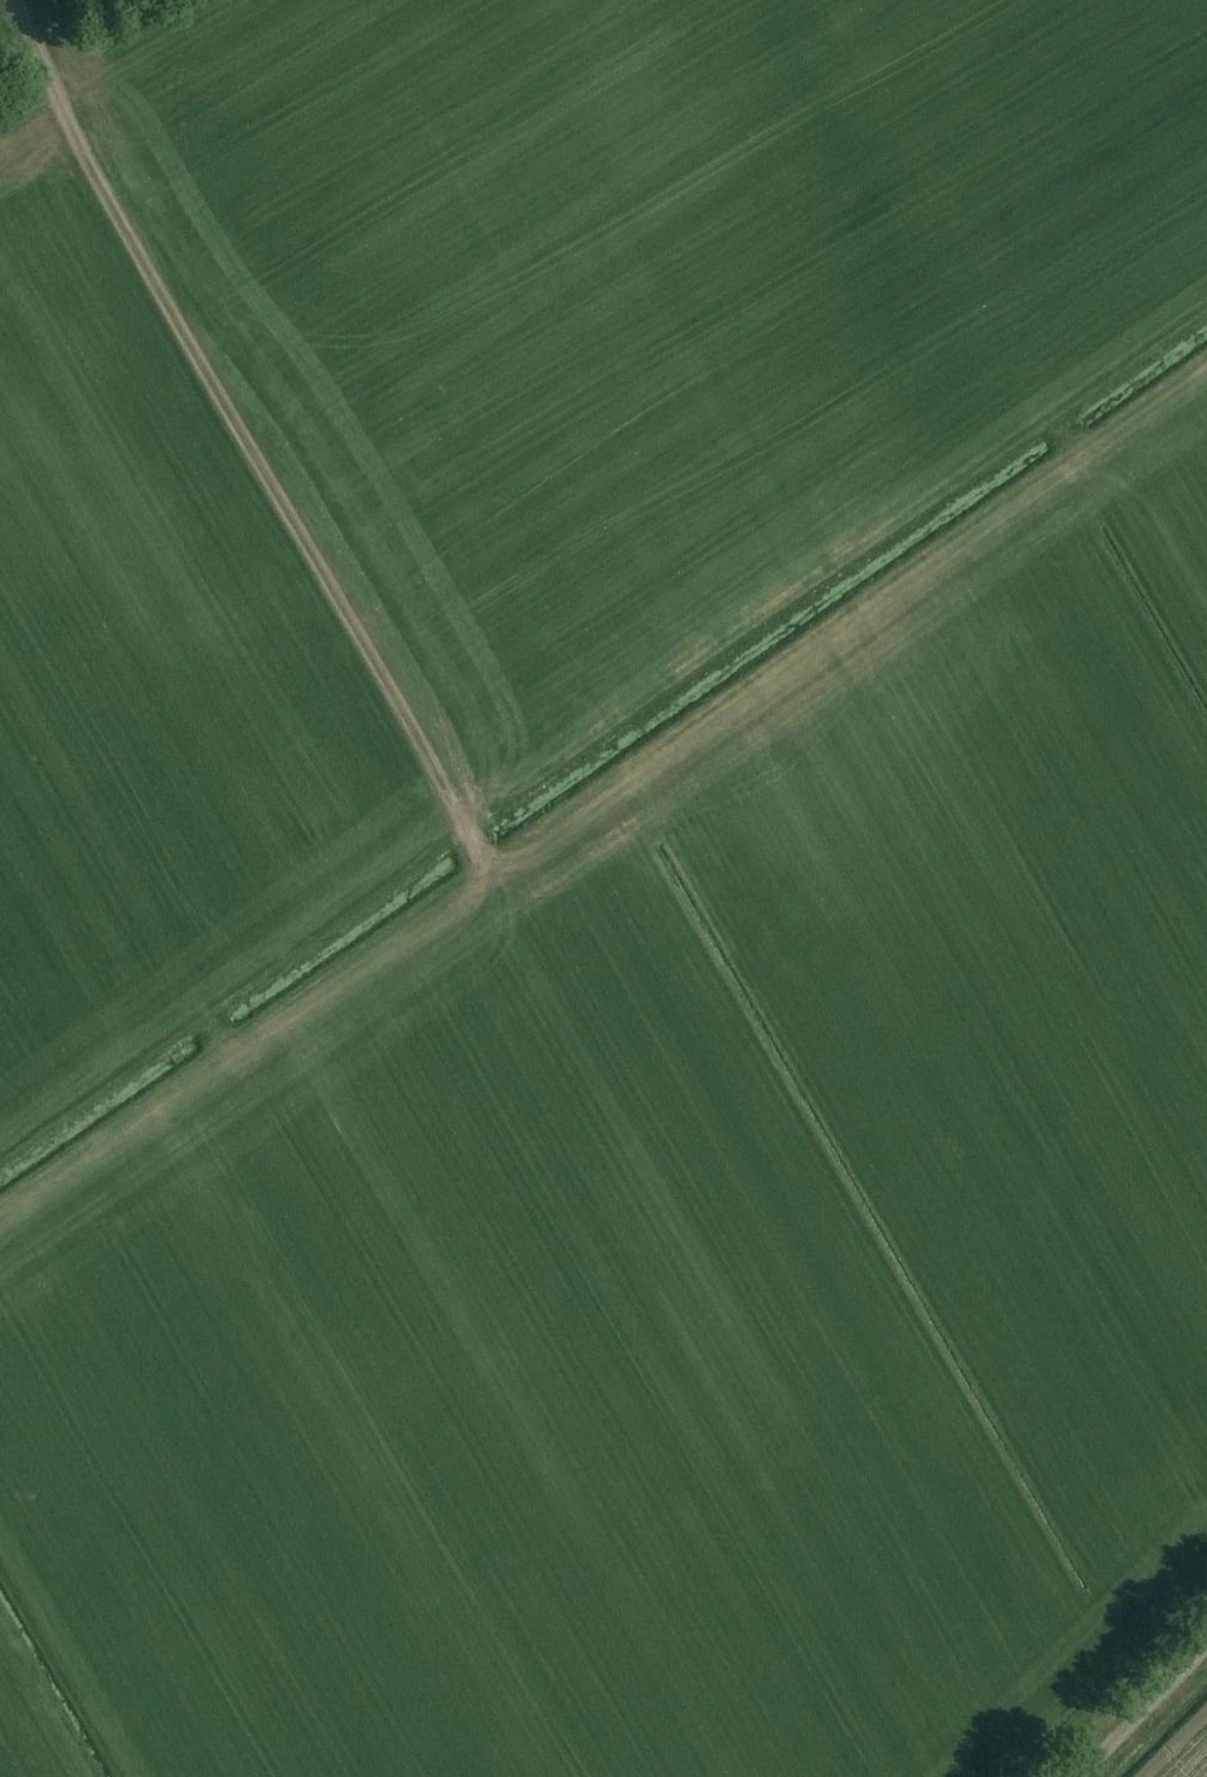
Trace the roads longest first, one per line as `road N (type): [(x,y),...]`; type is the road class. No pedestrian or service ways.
road 1 (unclassified): [(1078,1776),(1206,1646)]

